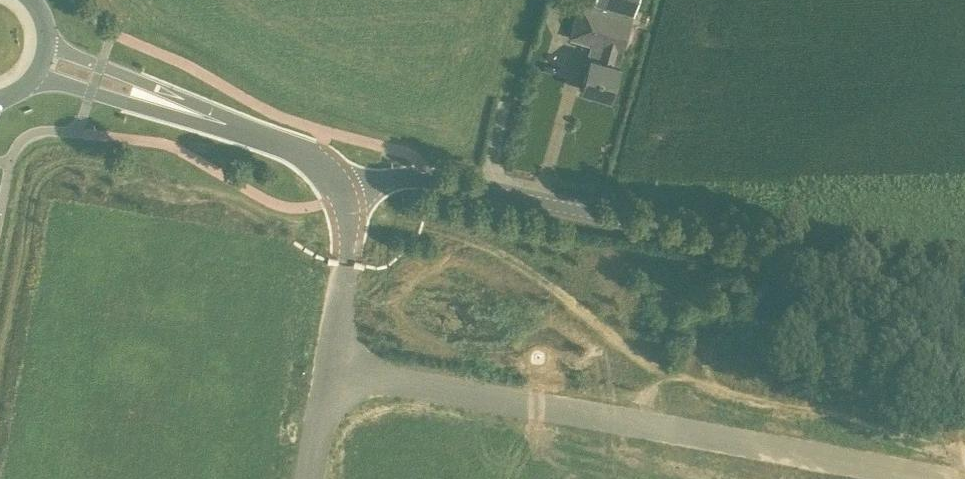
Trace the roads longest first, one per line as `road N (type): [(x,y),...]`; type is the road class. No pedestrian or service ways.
road 1 (unclassified): [(964,306),(822,262),(433,177),(392,177),(343,197)]
road 2 (unclassified): [(328,373),(948,478)]
road 3 (unclassified): [(256,135),(45,42)]
road 4 (unclassified): [(34,81),(256,135)]
road 5 (unclassified): [(328,373),(350,243),(343,197)]

